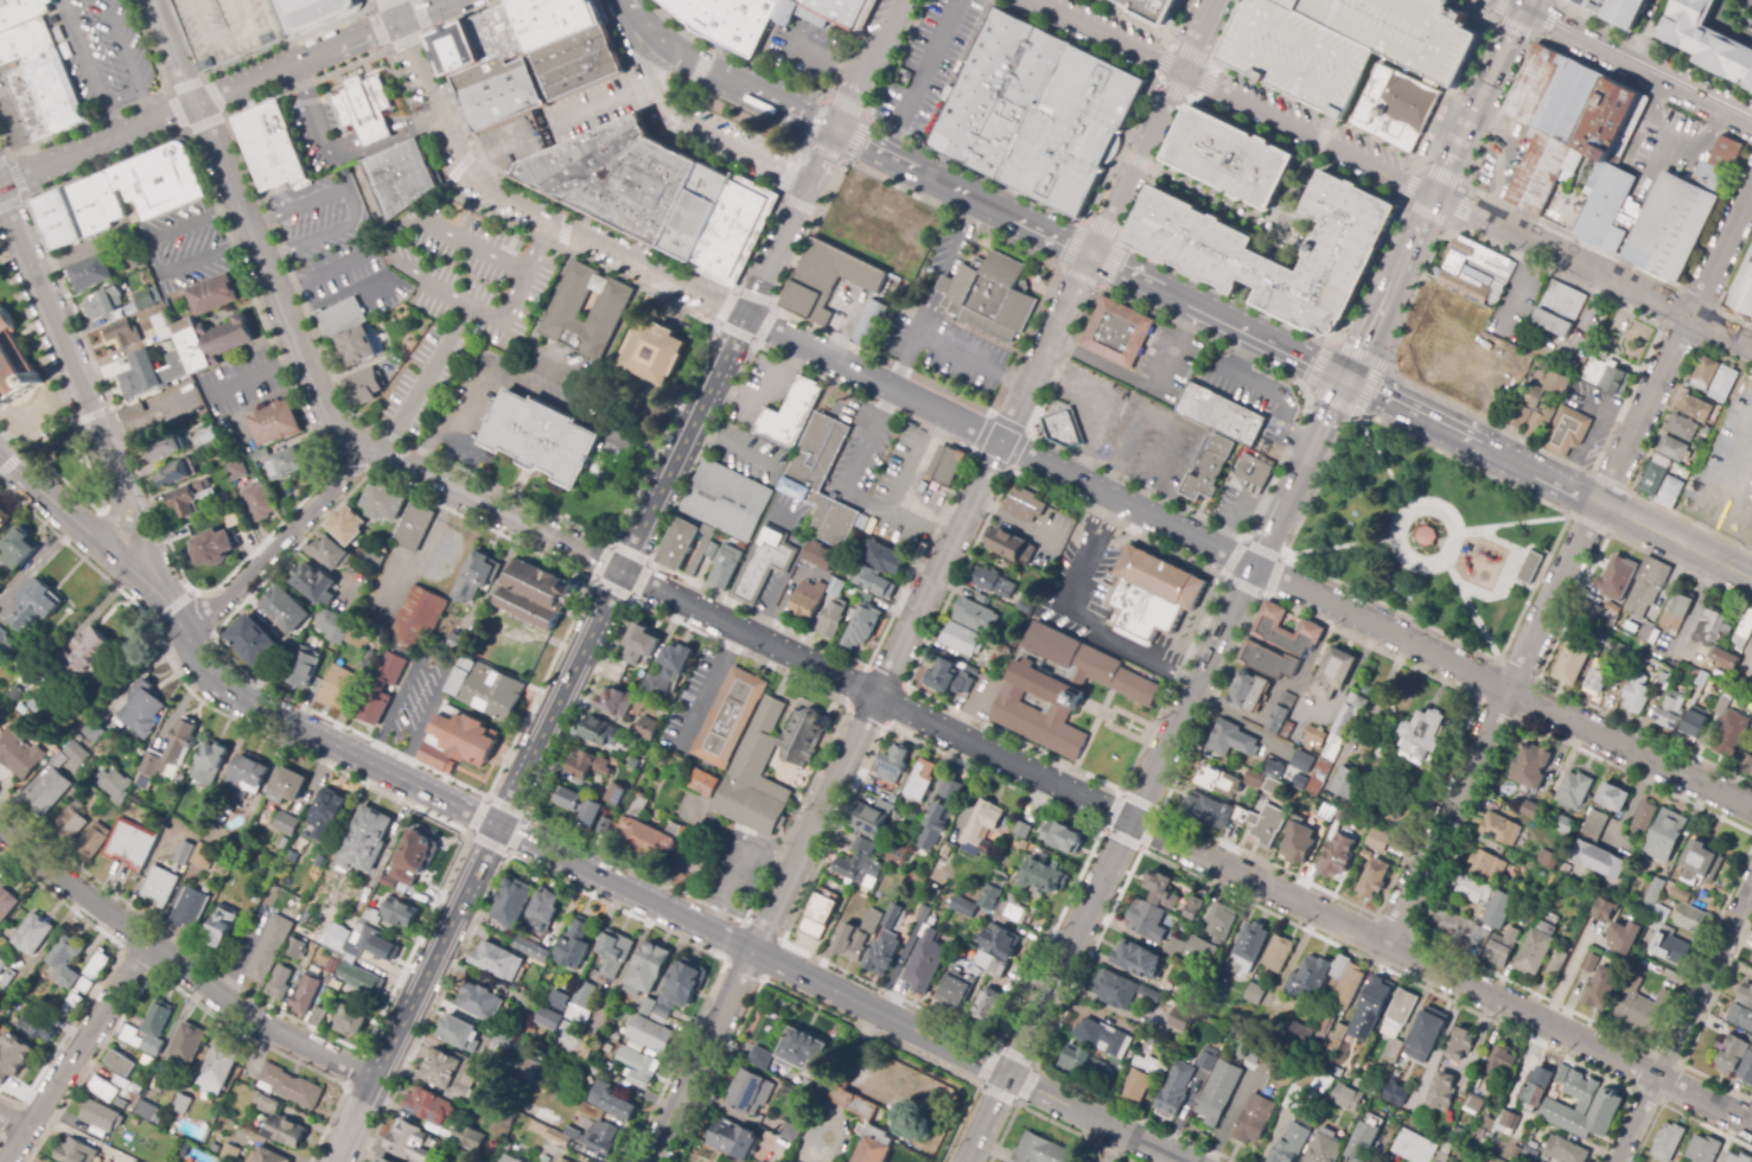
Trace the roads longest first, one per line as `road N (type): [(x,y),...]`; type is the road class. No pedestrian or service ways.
road 1 (residential): [(357,443),(1751,1124)]
road 2 (tertiary): [(744,317),(335,1161)]
road 3 (residential): [(1751,190),(1384,941)]
road 4 (residential): [(650,1161),(1000,442)]
road 5 (tertiary): [(183,628),(224,688),(751,952)]
road 6 (residential): [(1751,809),(1254,567)]
road 7 (residential): [(151,0),(326,421),(357,443)]
road 8 (residential): [(0,825),(251,1019),(374,1078)]
road 9 (secondary): [(1346,377),(1751,579)]
road 10 (tertiary): [(399,21),(0,186)]
road 11 (residential): [(1433,196),(1751,350)]
road 12 (residential): [(0,195),(121,491)]
road 13 (residential): [(1751,882),(1617,1161)]
road 14 (tertiary): [(751,952),(1008,1075)]
road 15 (residential): [(1000,442),(744,317)]
road 16 (residential): [(1092,255),(1217,0)]
road 17 (residential): [(1254,567),(1000,442)]
road 18 (secondary): [(837,133),(1092,255)]
road 19 (tertiary): [(1132,821),(1008,1075)]
road 20 (tertiary): [(1254,567),(1132,821)]
road 21 (secondary): [(1092,255),(1346,377)]
road 22 (residential): [(1184,72),(1433,196)]
road 23 (residential): [(148,943),(3,1161)]
road 24 (residential): [(1524,8),(1751,123)]
road 25 (secondary): [(625,0),(638,23),(701,66),(837,133)]
road 26 (tertiary): [(1346,377),(1254,567)]
road 27 (tertiary): [(1524,8),(1433,196)]
road 28 (residential): [(1000,442),(1092,255)]
road 29 (residential): [(744,317),(563,230)]
road 30 (tertiary): [(1433,196),(1346,377)]
road 31 (tertiary): [(1008,1075),(1184,1161)]
road 32 (residential): [(473,181),(459,166),(399,21)]
road 33 (residential): [(1033,0),(1184,72)]
road 34 (residential): [(901,0),(837,133)]
road 35 (tertiary): [(811,187),(744,317)]
road 36 (tertiary): [(0,456),(97,542)]

